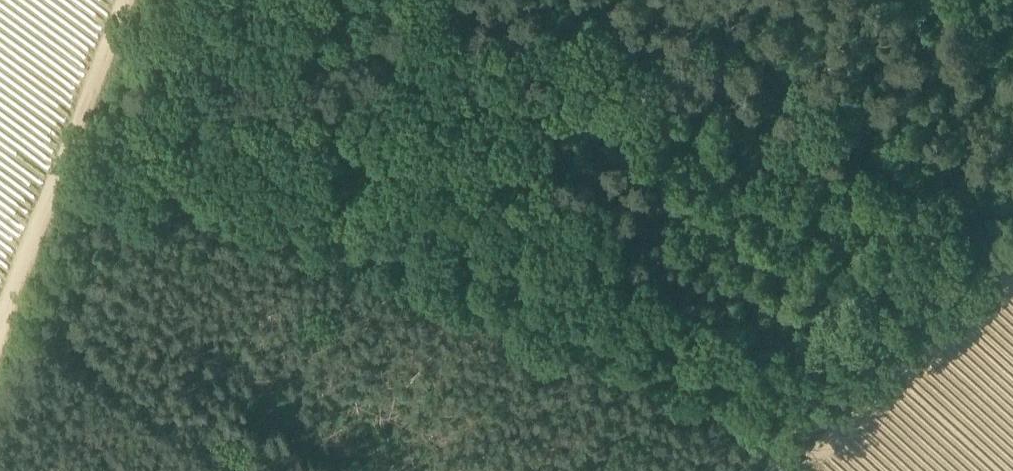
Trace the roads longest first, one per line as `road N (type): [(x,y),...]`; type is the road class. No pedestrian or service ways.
road 1 (track): [(125,0),(0,331)]
road 2 (track): [(1012,285),(799,470)]

